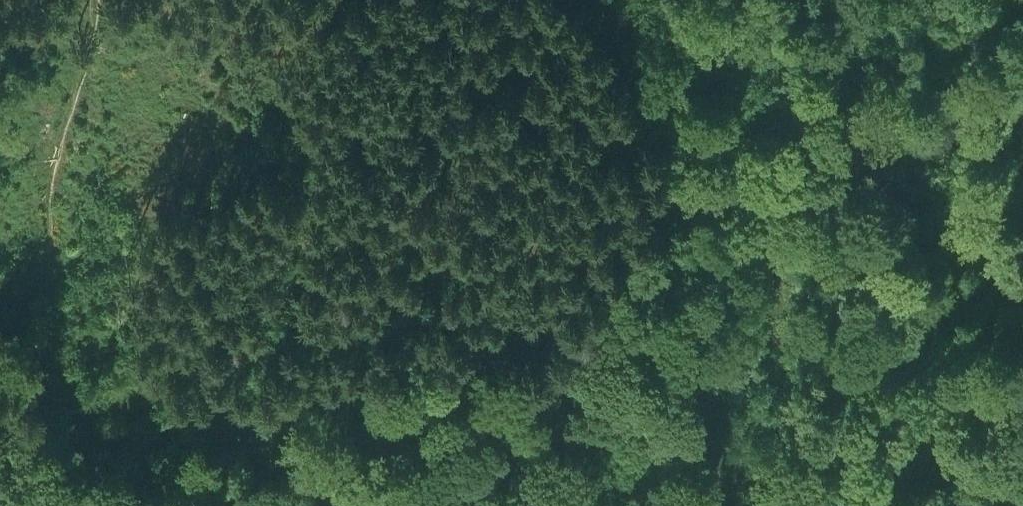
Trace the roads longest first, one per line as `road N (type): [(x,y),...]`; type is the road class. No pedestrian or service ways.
road 1 (track): [(59,156),(112,7)]

